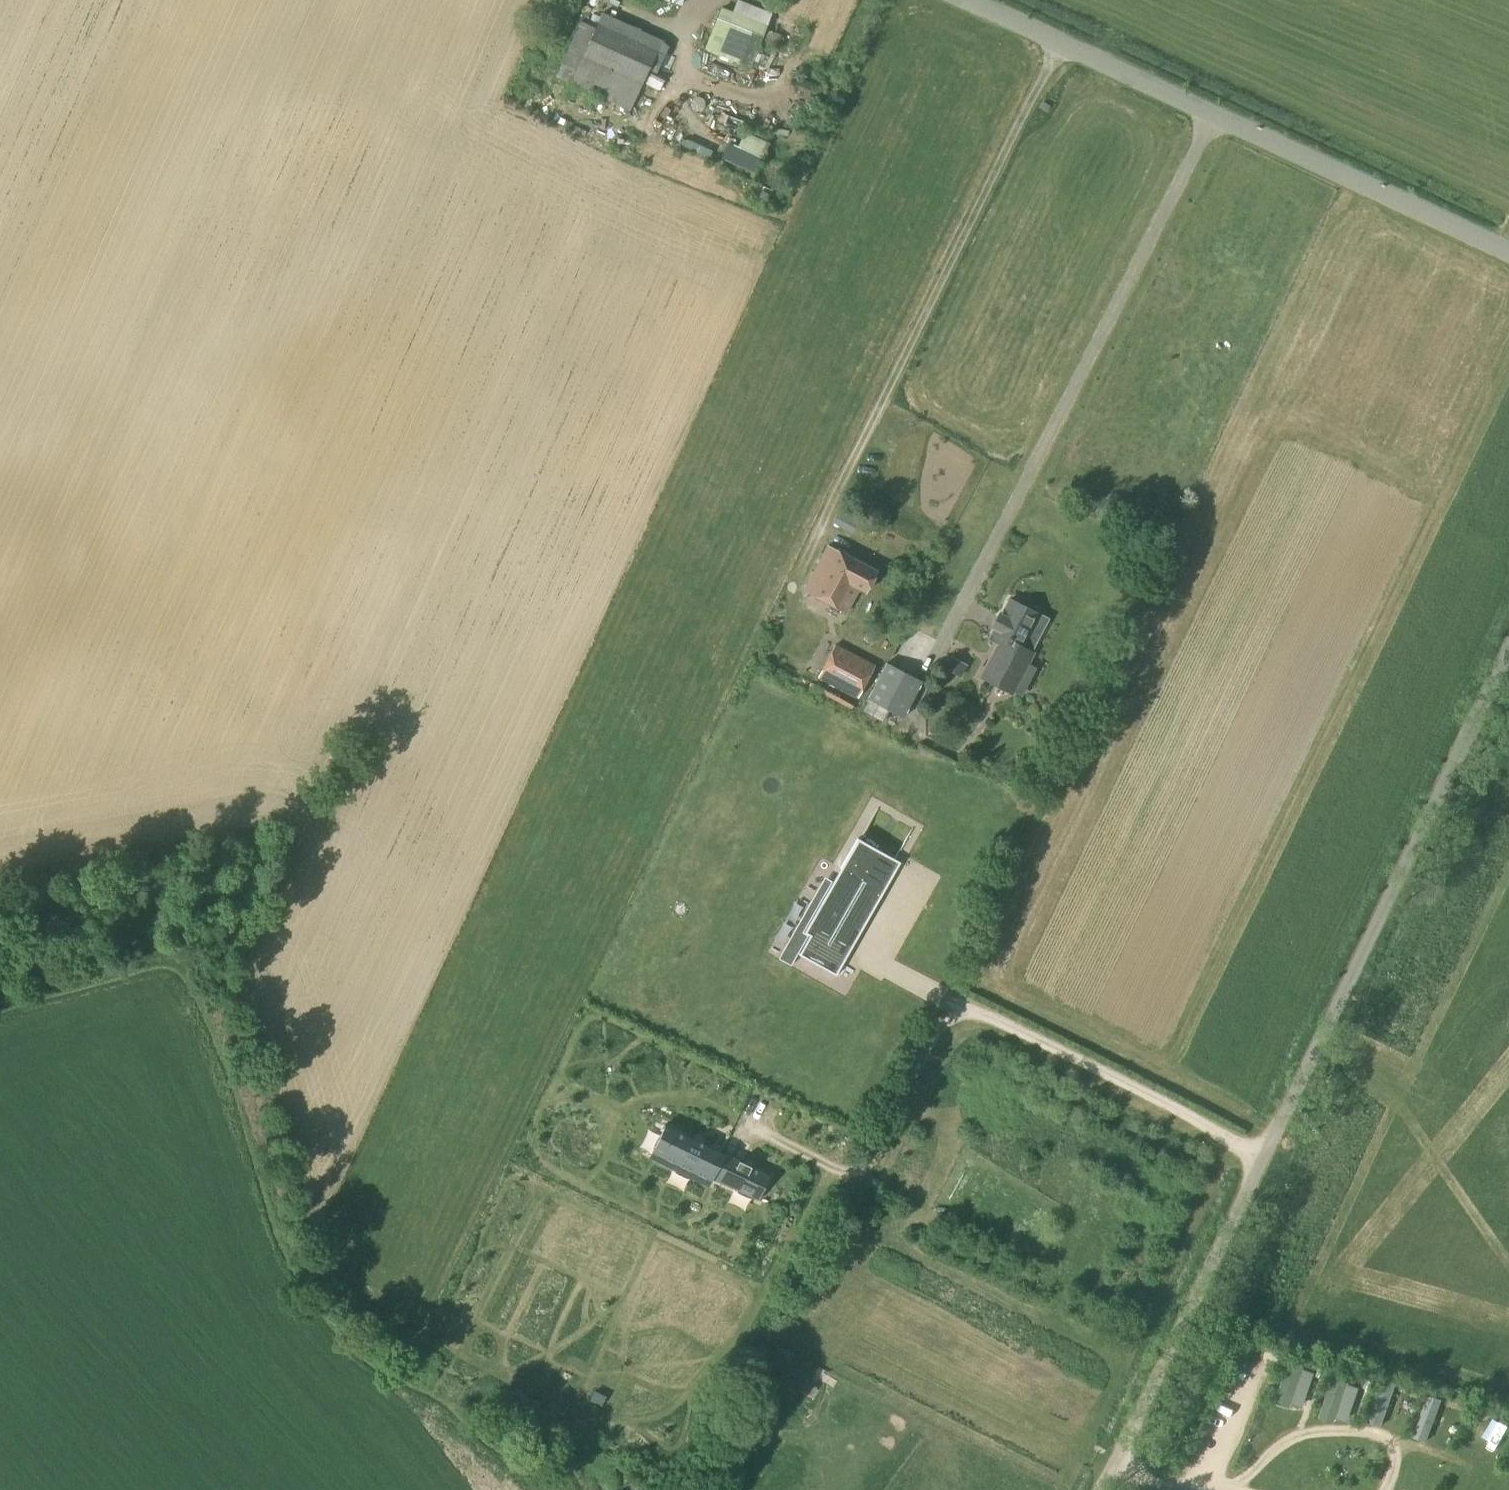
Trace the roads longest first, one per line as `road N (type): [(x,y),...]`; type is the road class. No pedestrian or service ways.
road 1 (unclassified): [(1106,1489),(1508,659)]
road 2 (tertiary): [(1508,257),(962,0)]

